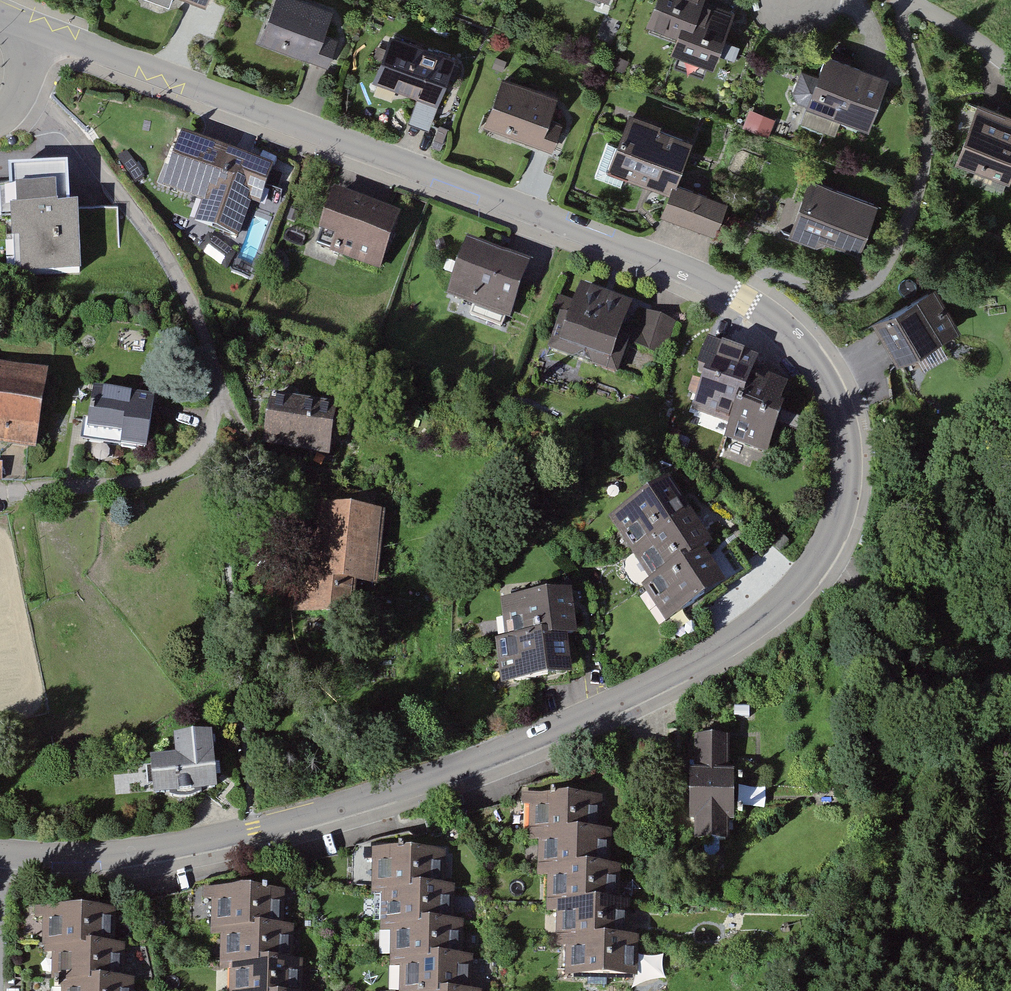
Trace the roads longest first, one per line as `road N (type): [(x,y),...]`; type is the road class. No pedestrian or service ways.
road 1 (residential): [(0,853),(83,857),(255,830),(530,740),(658,684),(775,615),(826,555),(849,478),(843,423),(820,369),(785,328),(745,299),(44,33)]
road 2 (residential): [(0,493),(141,482),(182,467),(212,433),(218,389),(205,339),(163,249),(74,134),(22,91)]
road 3 (track): [(812,576),(1010,664)]

